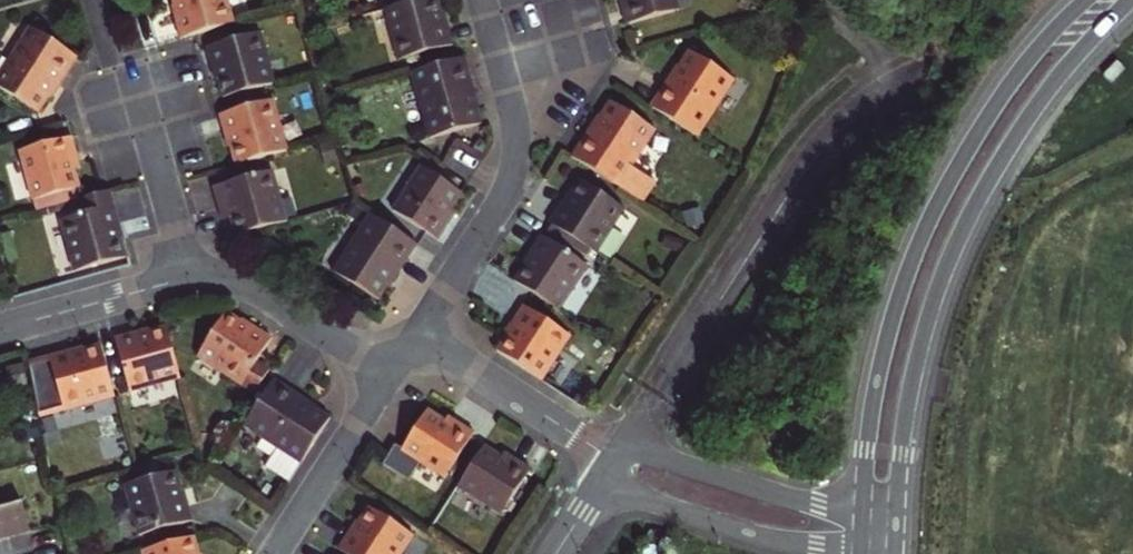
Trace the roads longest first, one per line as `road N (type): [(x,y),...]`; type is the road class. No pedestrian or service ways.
road 1 (tertiary): [(896,516),(917,354),(954,246),(1048,89),(1127,0)]
road 2 (tertiary): [(1084,0),(1017,73),(934,207),(881,359),(862,512)]
road 3 (residential): [(390,372),(242,285),(210,276),(0,329)]
road 4 (residential): [(418,330),(506,191),(513,167),(512,107),(483,0)]
road 5 (residential): [(862,512),(652,454),(615,455)]
road 6 (residential): [(615,455),(418,330)]
road 7 (residential): [(630,494),(844,553)]
road 8 (residential): [(272,553),(390,372)]

